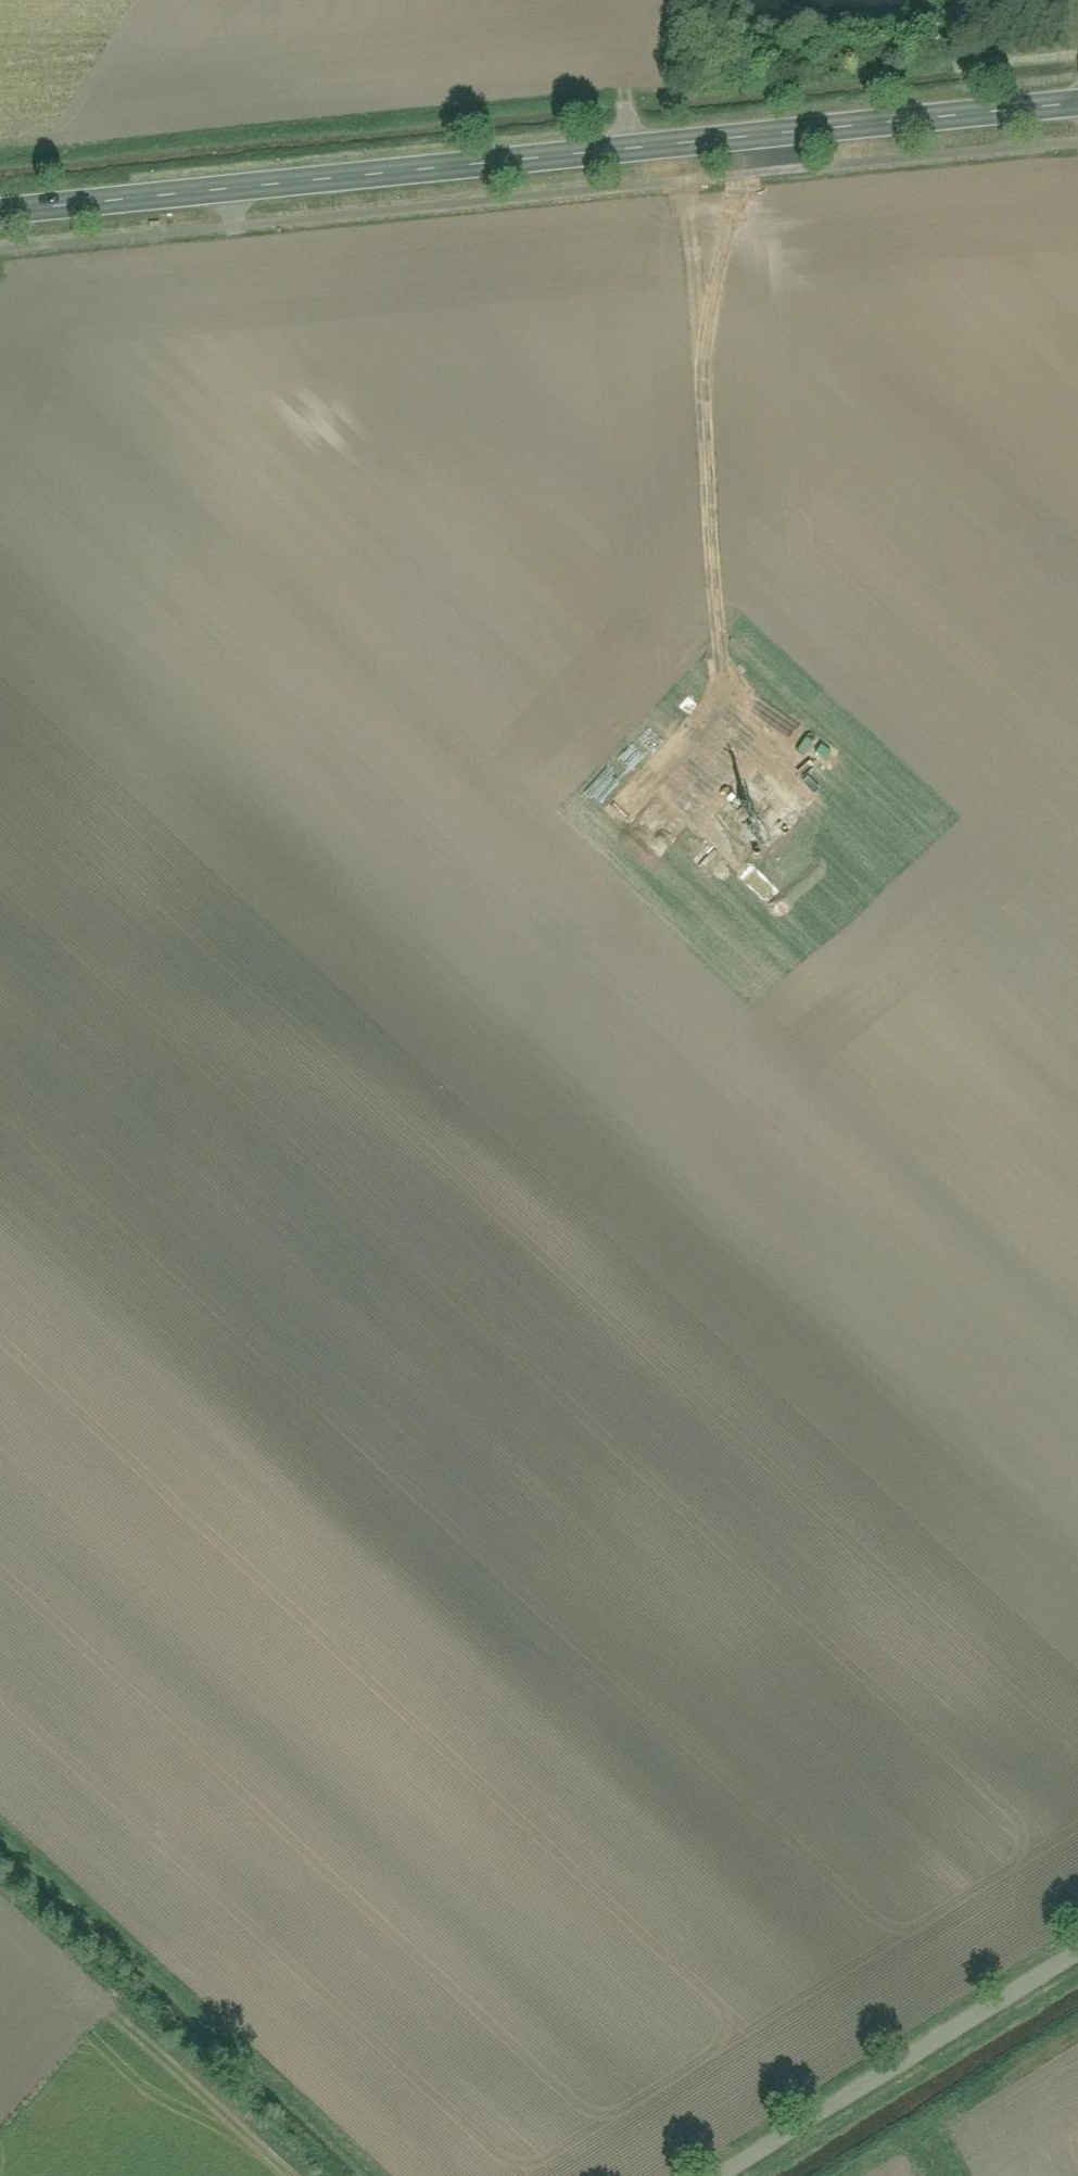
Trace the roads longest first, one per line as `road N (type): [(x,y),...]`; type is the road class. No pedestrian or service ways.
road 1 (tertiary): [(1077,91),(0,201)]
road 2 (residential): [(710,2175),(1077,1947)]

